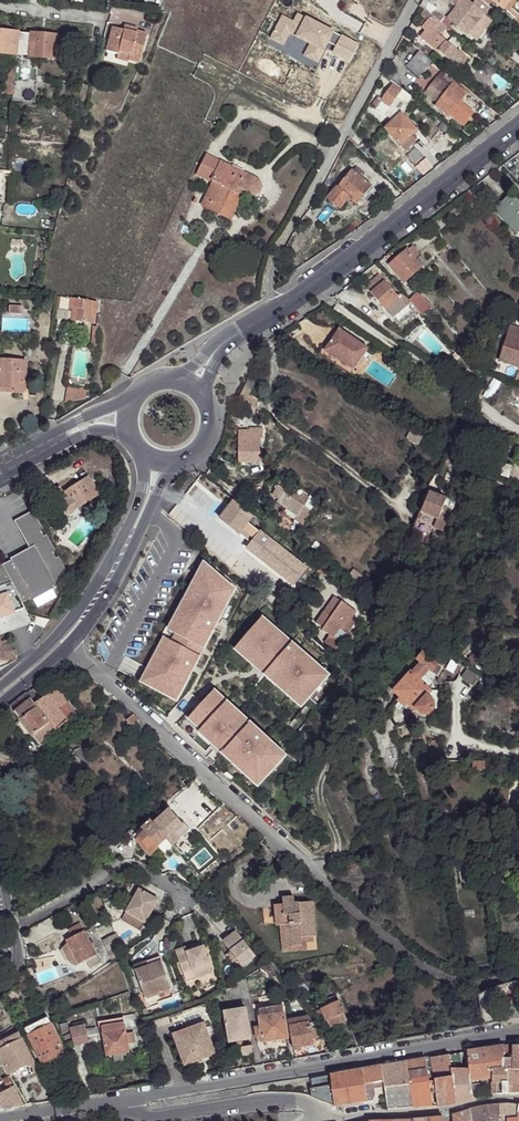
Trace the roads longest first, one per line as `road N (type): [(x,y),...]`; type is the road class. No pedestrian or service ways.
road 1 (residential): [(67,643),(345,901),(437,974)]
road 2 (residential): [(518,1032),(113,1100)]
road 3 (residential): [(415,0),(273,264),(271,310)]
road 4 (secondary): [(518,124),(271,310)]
road 5 (tertiary): [(135,447),(142,491),(106,570),(63,630),(0,683)]
road 6 (residential): [(12,931),(105,875),(139,866),(222,928)]
road 7 (residential): [(315,1120),(313,1108),(296,1103),(157,1117),(113,1100)]
road 8 (tertiary): [(67,643),(110,592),(172,461)]
road 9 (secondary): [(133,396),(0,460)]
road 10 (secondary): [(0,479),(84,434),(129,437)]

